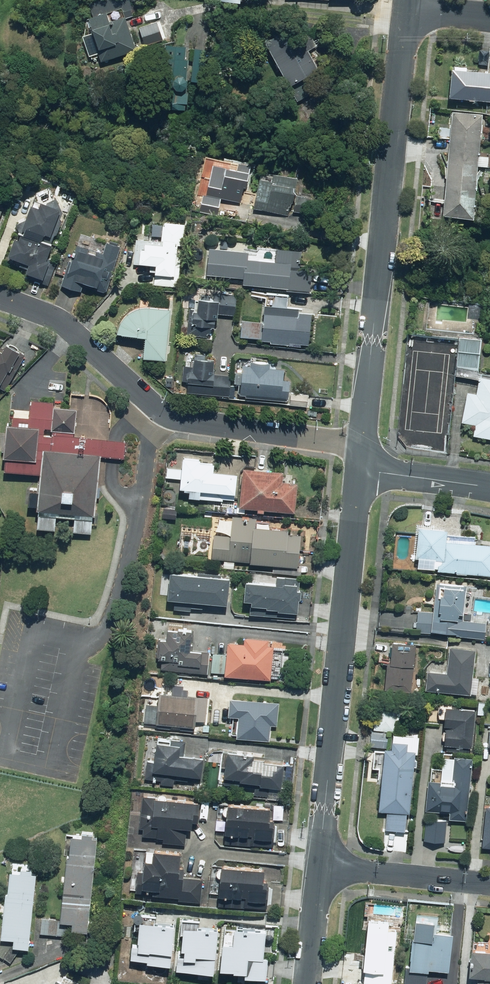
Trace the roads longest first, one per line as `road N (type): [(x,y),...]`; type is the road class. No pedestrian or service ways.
road 1 (residential): [(363,445),(410,7)]
road 2 (residential): [(363,445),(168,416),(64,324),(0,298)]
road 3 (residential): [(319,866),(361,470)]
road 4 (residential): [(489,884),(319,866)]
road 5 (residential): [(489,487),(361,470)]

